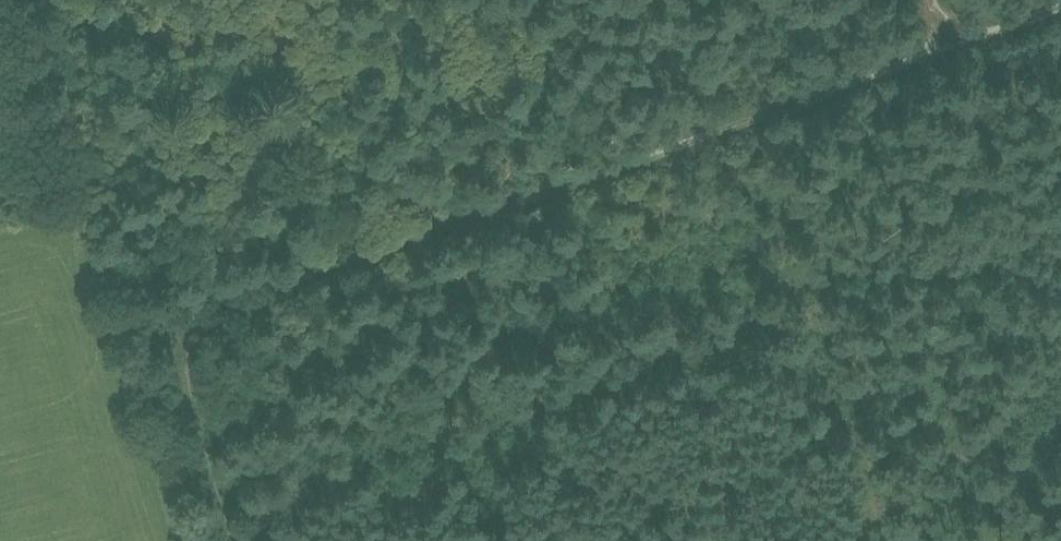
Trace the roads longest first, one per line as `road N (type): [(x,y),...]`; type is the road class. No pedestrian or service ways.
road 1 (track): [(246,540),(173,348),(179,335),(854,91)]
road 2 (track): [(1060,16),(854,91)]

